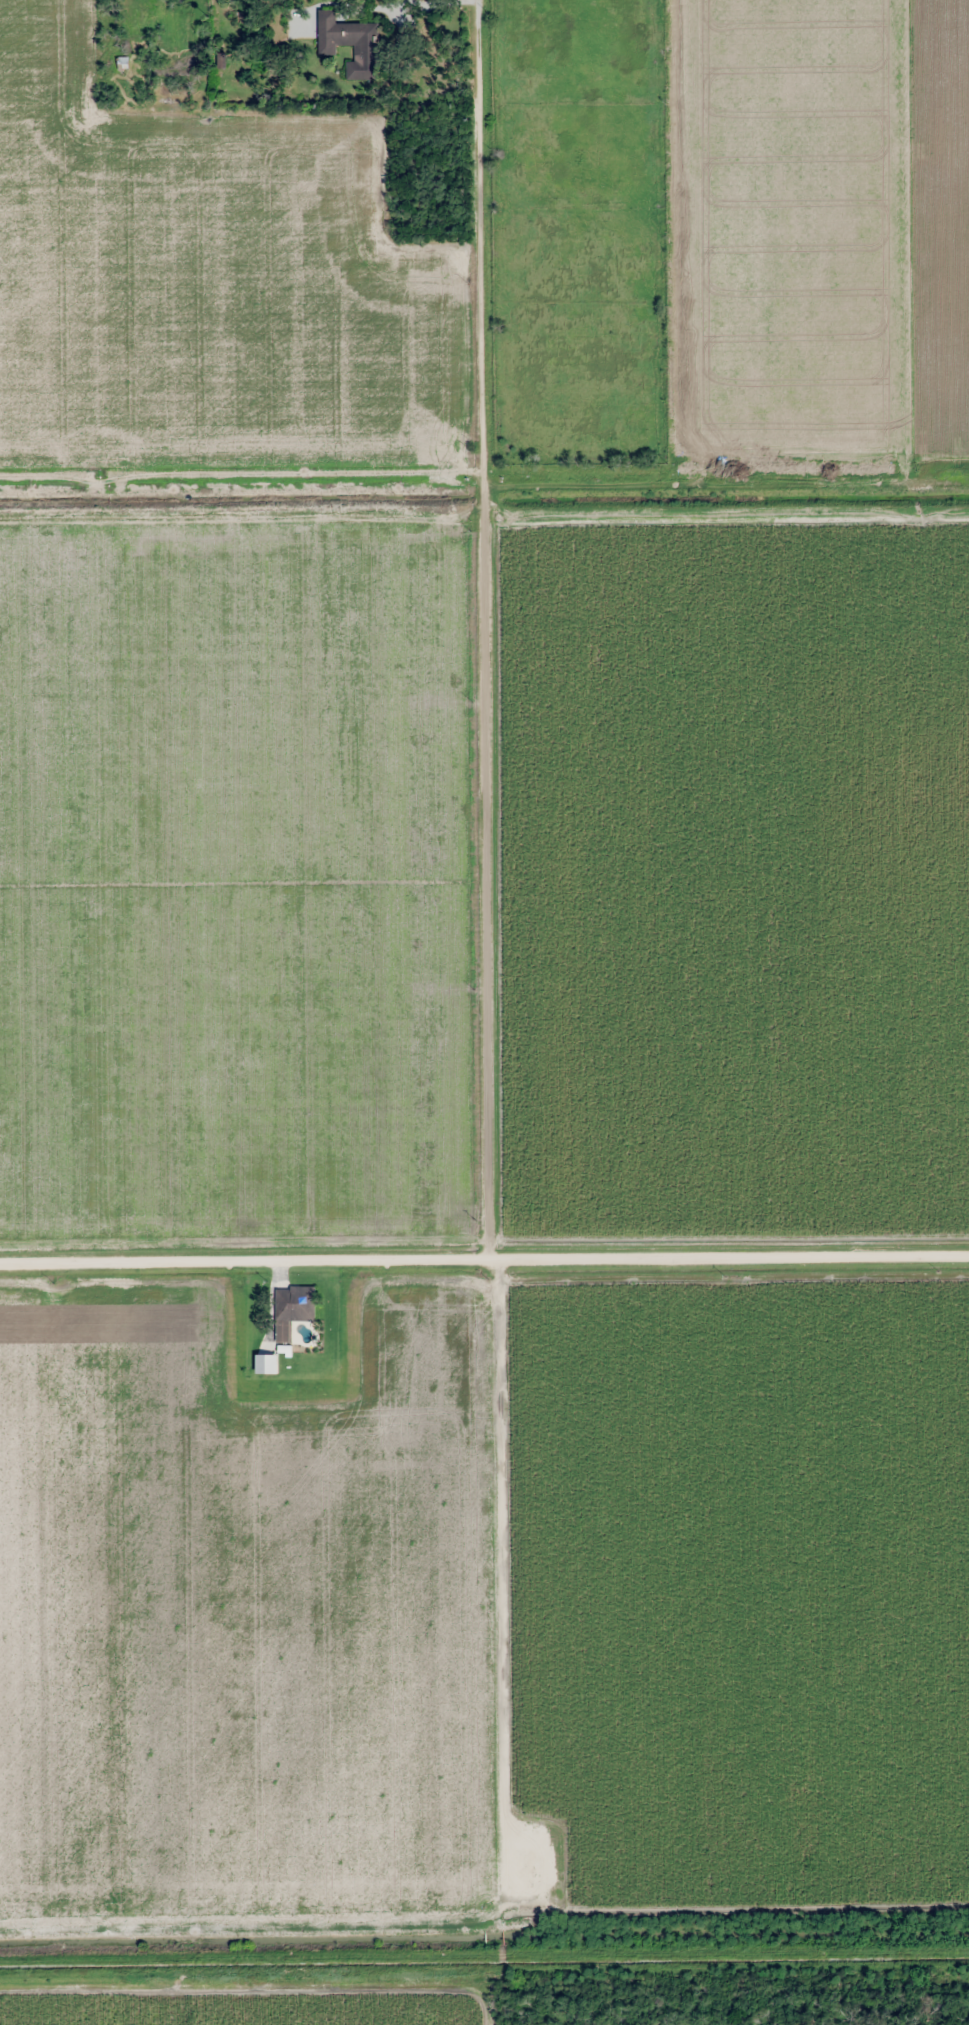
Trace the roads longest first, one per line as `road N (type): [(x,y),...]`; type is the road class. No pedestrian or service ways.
road 1 (residential): [(488,1260),(478,0)]
road 2 (residential): [(0,1266),(968,1256)]

